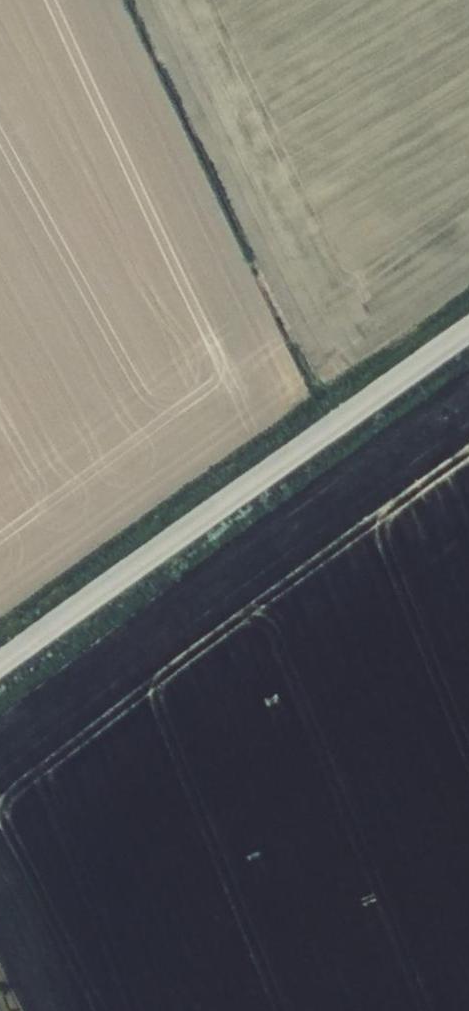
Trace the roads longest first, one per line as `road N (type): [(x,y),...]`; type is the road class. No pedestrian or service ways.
road 1 (unclassified): [(468,331),(0,665)]

